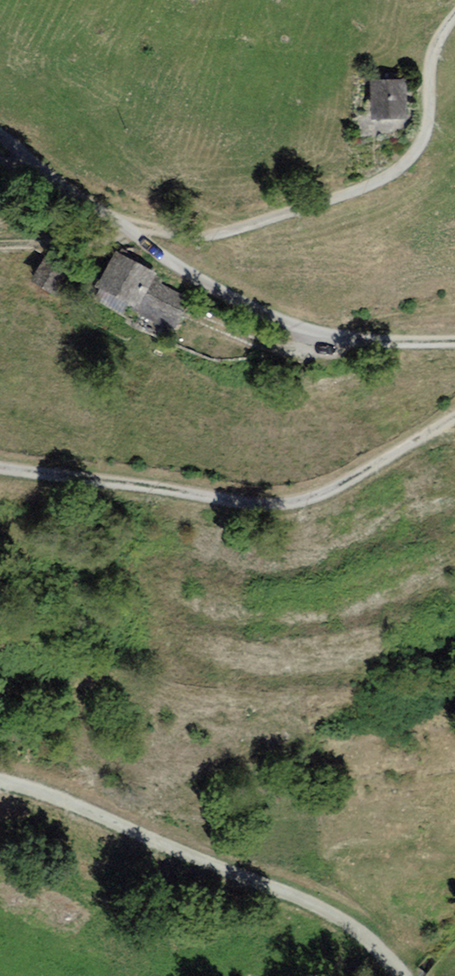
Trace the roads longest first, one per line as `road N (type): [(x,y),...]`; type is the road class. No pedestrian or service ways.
road 1 (track): [(454,13),(433,50),(423,138),(409,160),(369,186),(203,235),(107,221),(0,231)]
road 2 (track): [(0,473),(217,504),(293,506),(454,417)]
road 3 (track): [(399,975),(359,929),(0,784)]
road 4 (residential): [(0,138),(208,292),(309,341)]
road 5 (track): [(454,344),(309,341)]

